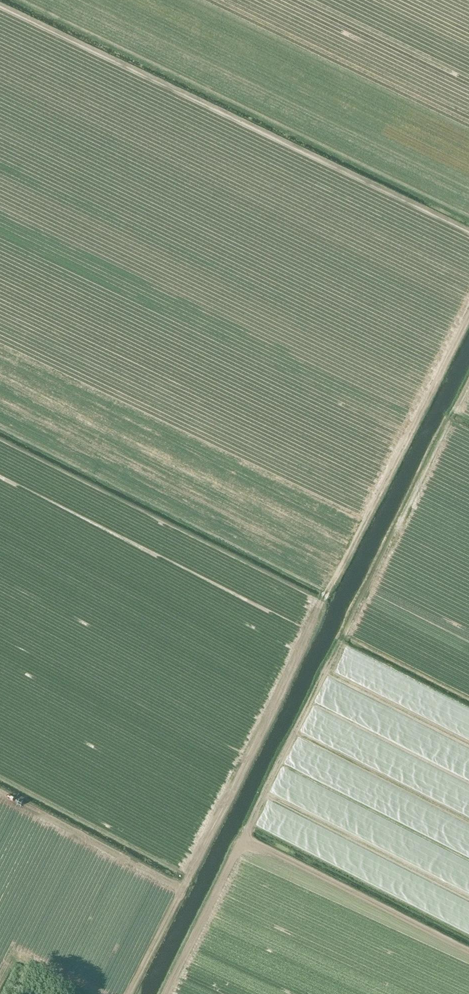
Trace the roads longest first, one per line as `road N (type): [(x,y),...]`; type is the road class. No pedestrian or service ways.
road 1 (track): [(165,993),(468,381)]
road 2 (track): [(468,316),(182,889)]
road 3 (track): [(0,794),(182,889),(130,993)]

